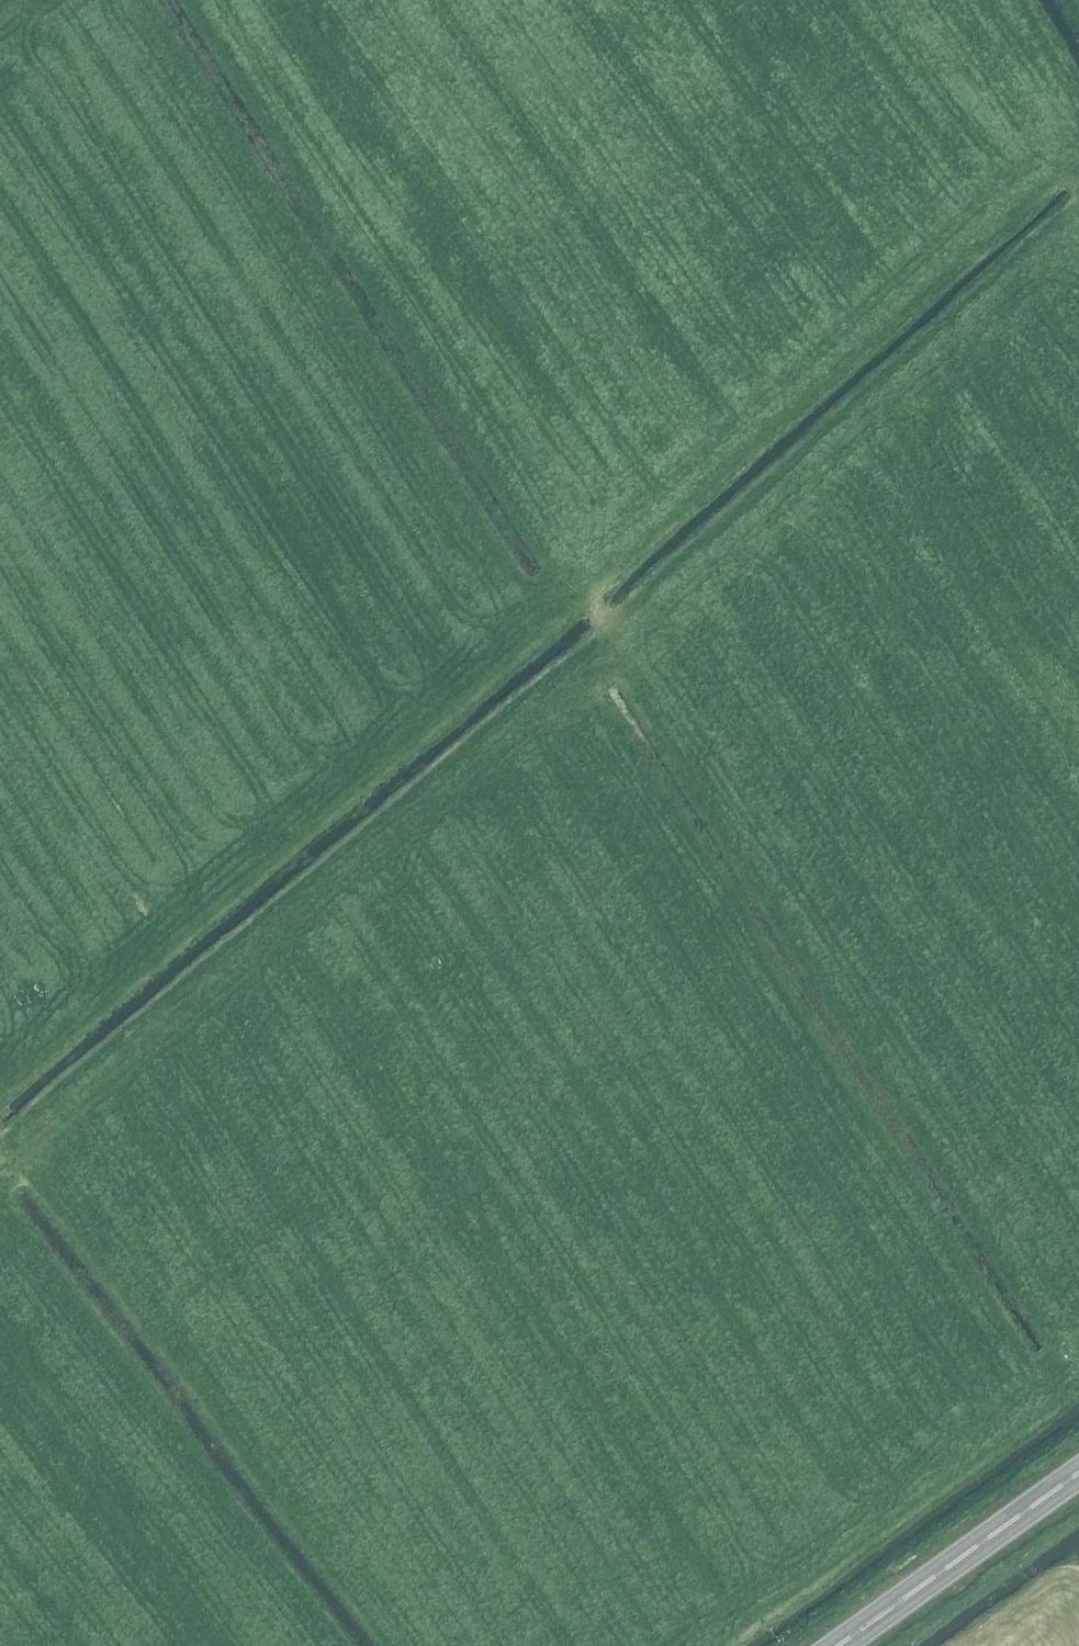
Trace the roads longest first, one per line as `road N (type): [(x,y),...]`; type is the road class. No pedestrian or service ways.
road 1 (primary): [(838,1645),(1078,1473)]

